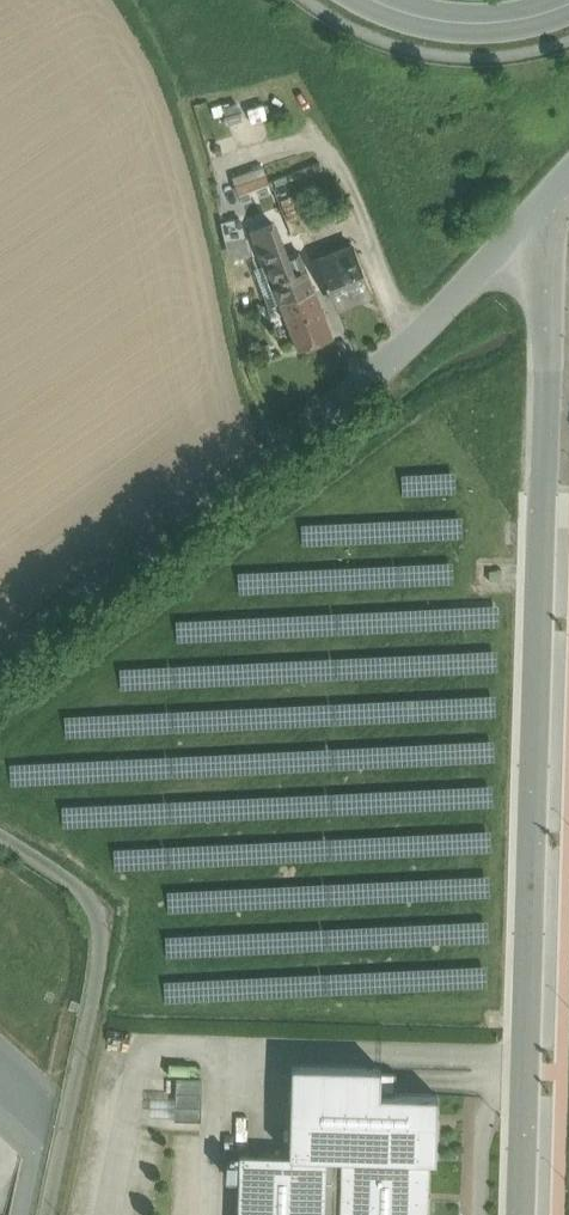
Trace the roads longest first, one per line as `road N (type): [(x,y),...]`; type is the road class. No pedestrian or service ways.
road 1 (unclassified): [(550,197),(520,1214)]
road 2 (residential): [(550,197),(409,340),(0,662)]
road 3 (secondary): [(560,0),(461,15),(393,0)]

